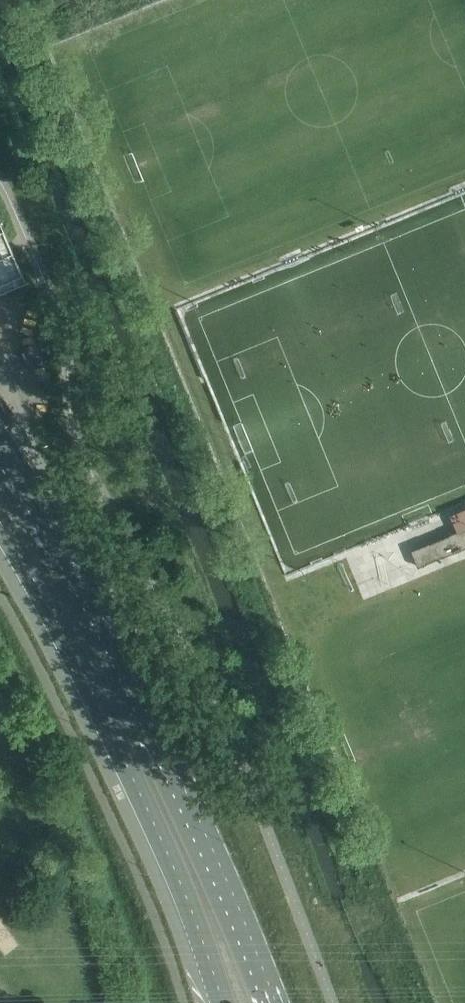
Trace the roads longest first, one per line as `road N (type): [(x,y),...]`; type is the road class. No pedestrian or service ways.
road 1 (secondary): [(275,1002),(100,613),(0,442)]
road 2 (secondary): [(0,521),(117,742),(223,1002)]

